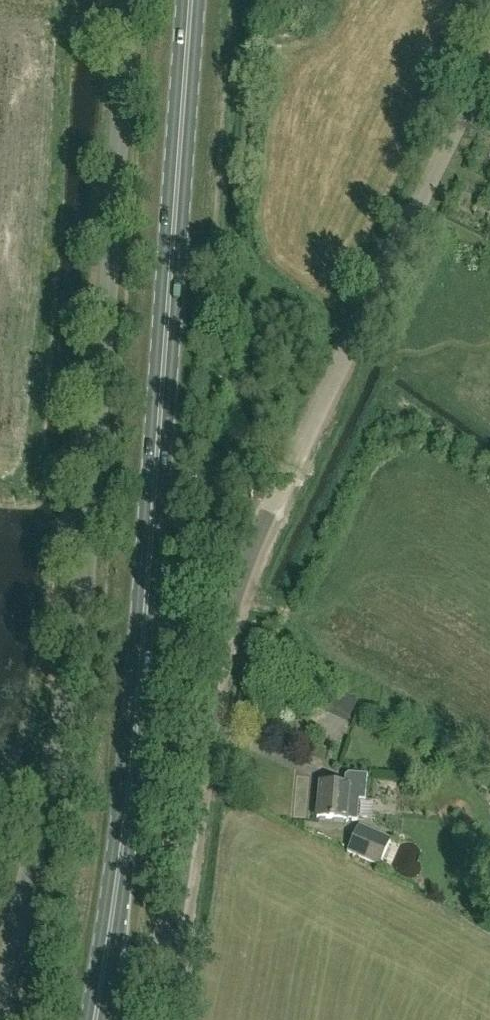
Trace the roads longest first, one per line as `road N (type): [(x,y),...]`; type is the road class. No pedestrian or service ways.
road 1 (primary): [(97,1019),(135,748),(188,0)]
road 2 (unclassified): [(0,1009),(78,639),(126,0)]
road 3 (unclassified): [(160,1019),(205,718),(226,629),(489,69)]

